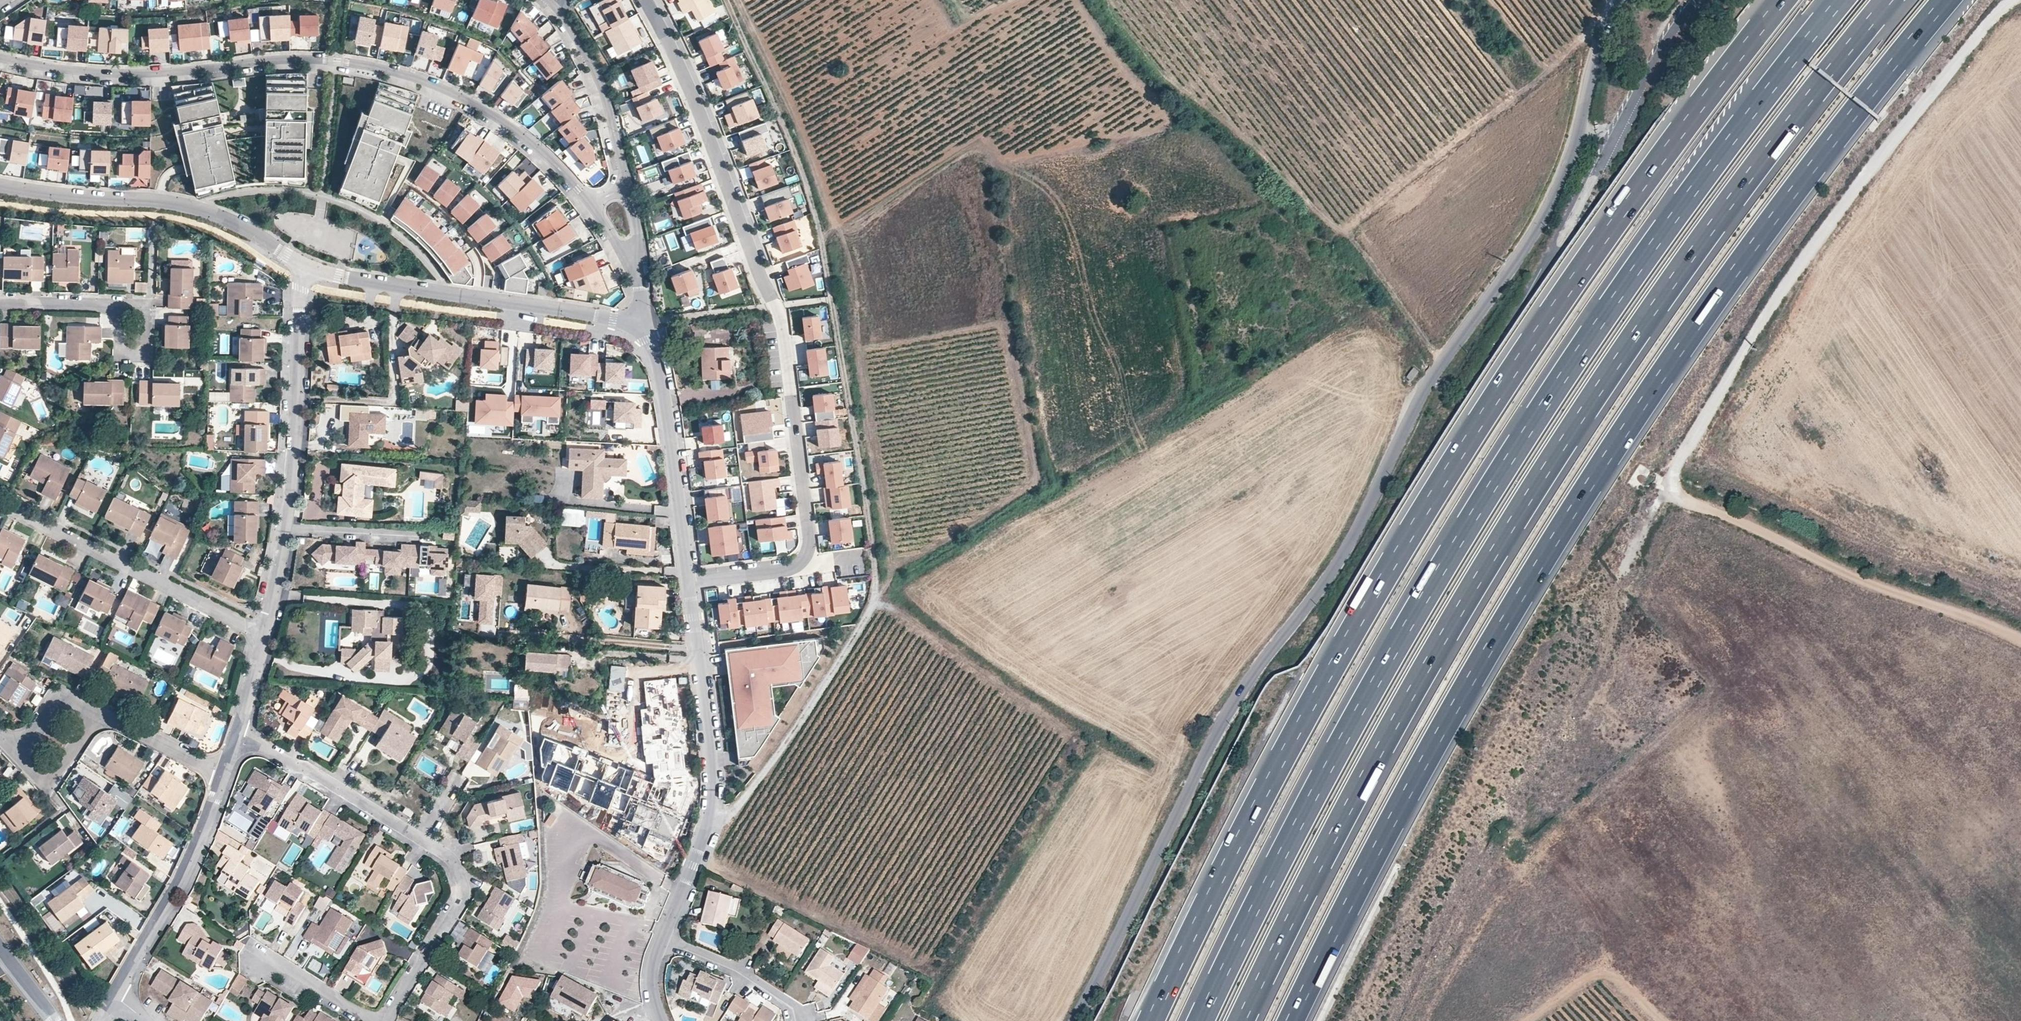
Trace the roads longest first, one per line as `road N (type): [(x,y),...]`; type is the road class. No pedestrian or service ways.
road 1 (motorway): [(1291,1020),(1404,798),(1539,564),(1774,219),(1946,0)]
road 2 (motorway): [(1241,1020),(1368,771),(1568,435),(1734,196),(1888,0)]
road 3 (motorway): [(1841,0),(1693,191),(1511,456),(1330,764),(1201,1020)]
road 4 (motorway): [(1783,0),(1590,258),(1436,492),(1260,799),(1151,1020)]
road 5 (unclassified): [(1617,0),(1592,53),(1583,115),(1560,178),(1423,383),(1319,583),(1217,724),(1073,1020)]
road 6 (track): [(727,0),(819,228),(875,586),(771,757),(733,807),(713,815)]
road 7 (residential): [(690,583),(793,568),(809,546),(780,313),(645,0)]
road 8 (unclassified): [(2008,0),(1889,146),(1761,328),(1621,569)]
road 9 (residential): [(0,60),(102,74),(282,60),(394,73),(512,128),(601,220)]
road 10 (residential): [(386,1020),(461,901),(459,872),(450,857),(238,734)]
road 11 (track): [(1662,492),(1850,580),(2020,639)]
road 12 (residential): [(265,636),(290,494),(304,263)]
road 13 (residential): [(662,936),(713,815),(690,583)]
road 14 (residential): [(642,327),(363,280),(304,263)]
road 15 (residential): [(304,263),(190,206),(0,187)]
road 16 (residential): [(0,501),(265,636)]
road 17 (residential): [(690,583),(672,426),(642,327)]
road 18 (residential): [(118,997),(173,900),(225,775)]
road 19 (residential): [(631,198),(603,90),(552,2)]
road 20 (track): [(1664,1020),(1605,973),(1527,1020)]
road 21 (residential): [(662,936),(739,971),(792,1006),(797,1020)]
road 22 (residential): [(225,775),(101,713)]
road 23 (residential): [(375,1020),(281,964),(259,960)]
road 24 (residential): [(120,302),(120,349),(134,360),(144,351),(145,302)]
road 25 (residential): [(18,753),(43,777),(55,777),(101,713)]
road 26 (residential): [(0,301),(120,302)]

